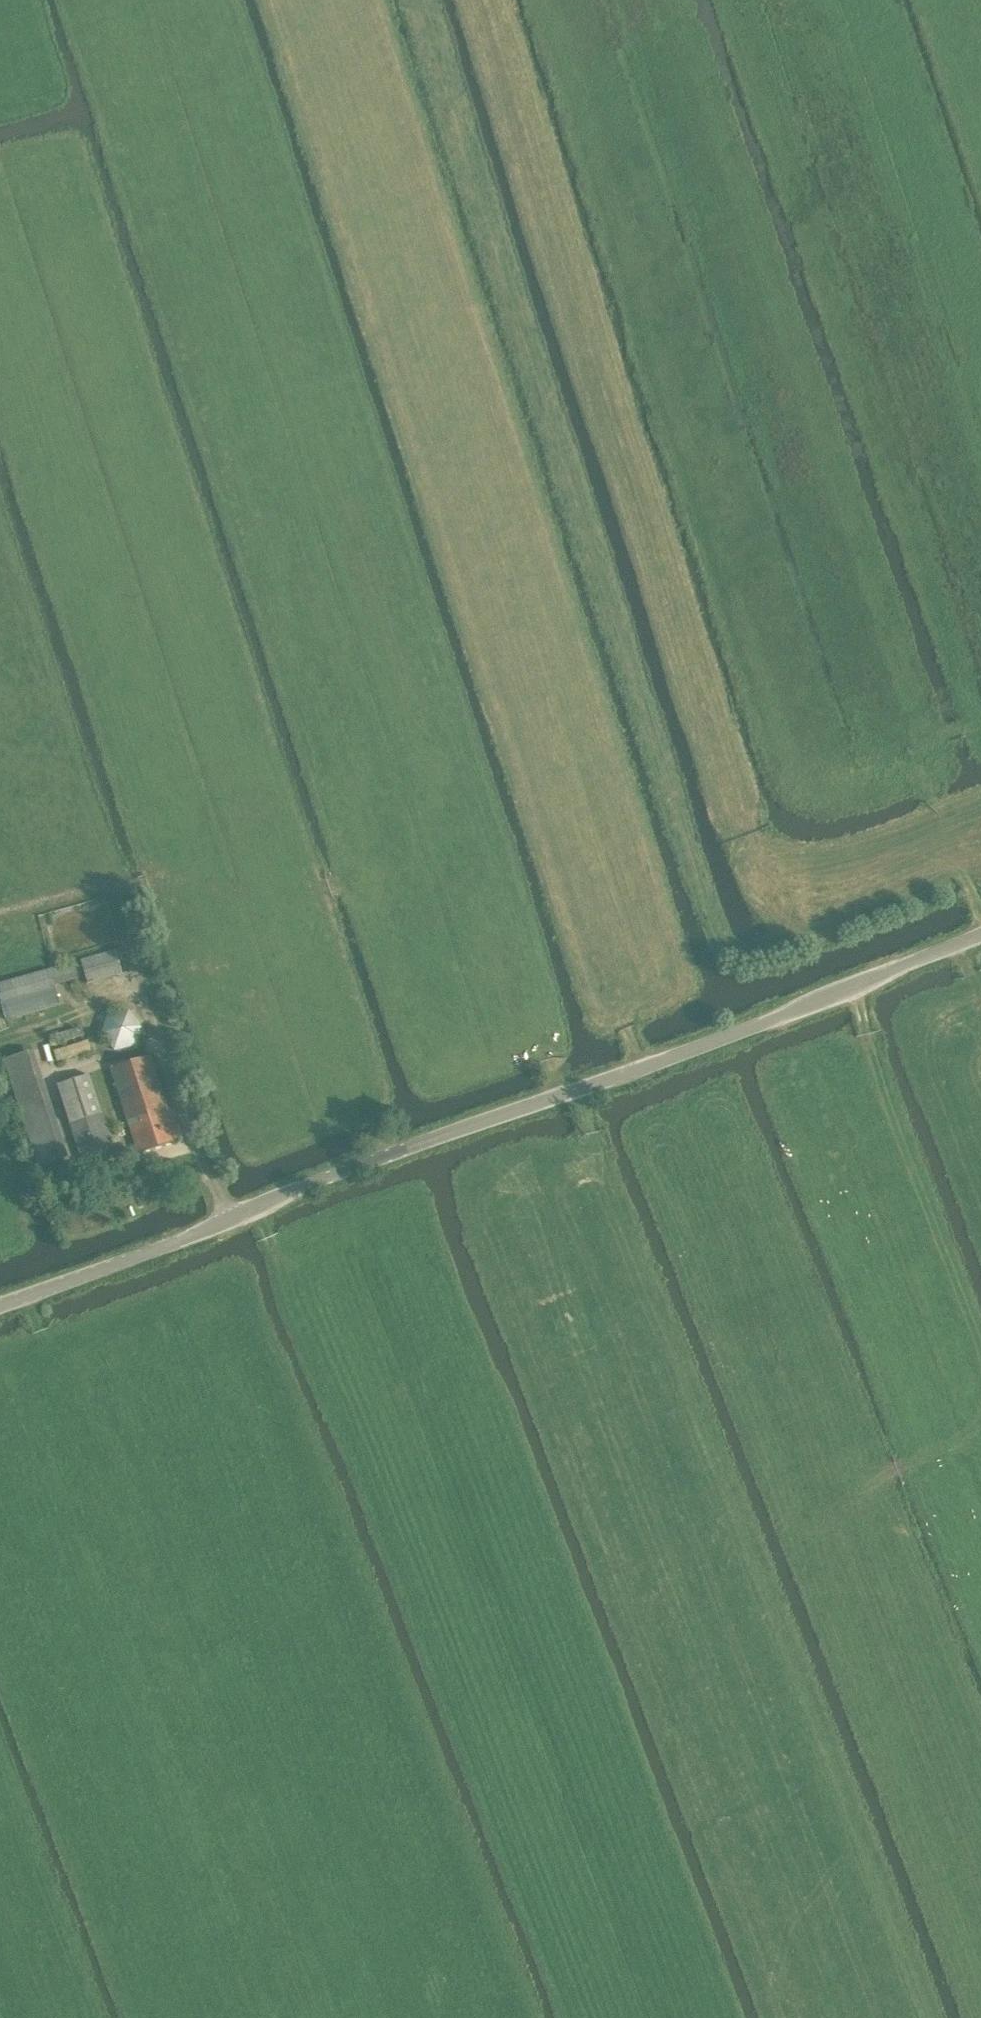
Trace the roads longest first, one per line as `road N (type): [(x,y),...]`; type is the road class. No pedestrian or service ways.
road 1 (tertiary): [(0,1306),(980,935)]
road 2 (track): [(747,1554),(603,1178),(579,1089)]
road 3 (track): [(79,1444),(27,1296)]

